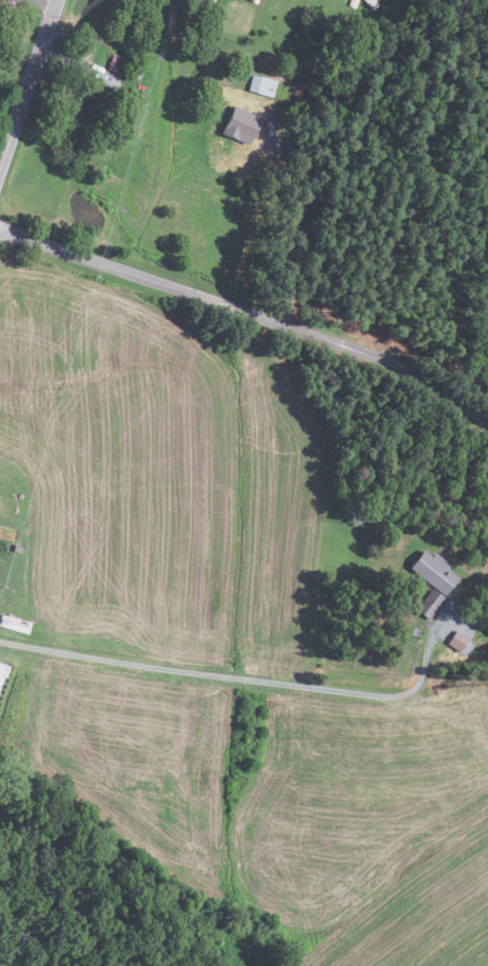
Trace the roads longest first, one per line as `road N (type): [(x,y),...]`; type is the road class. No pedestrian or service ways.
road 1 (residential): [(487,425),(398,366),(0,229)]
road 2 (secondary): [(0,165),(55,0)]

